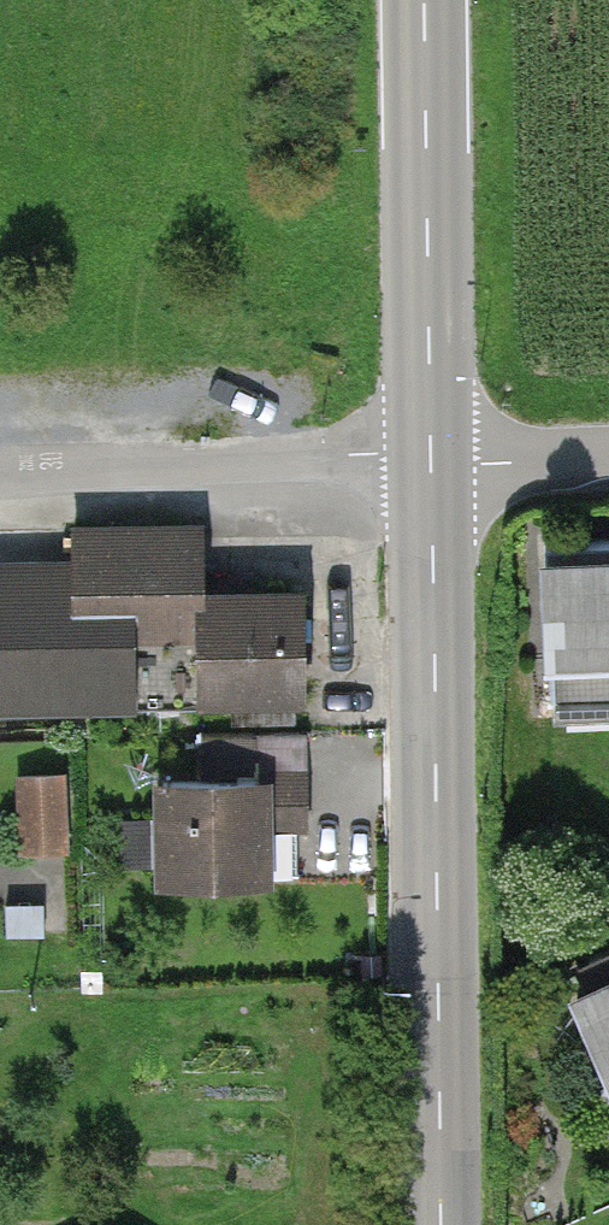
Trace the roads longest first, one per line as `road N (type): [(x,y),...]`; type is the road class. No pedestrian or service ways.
road 1 (secondary): [(431,463),(441,1224)]
road 2 (secondary): [(431,463),(424,0)]
road 3 (residential): [(0,475),(383,455),(431,463)]
road 4 (residential): [(431,463),(608,460)]

